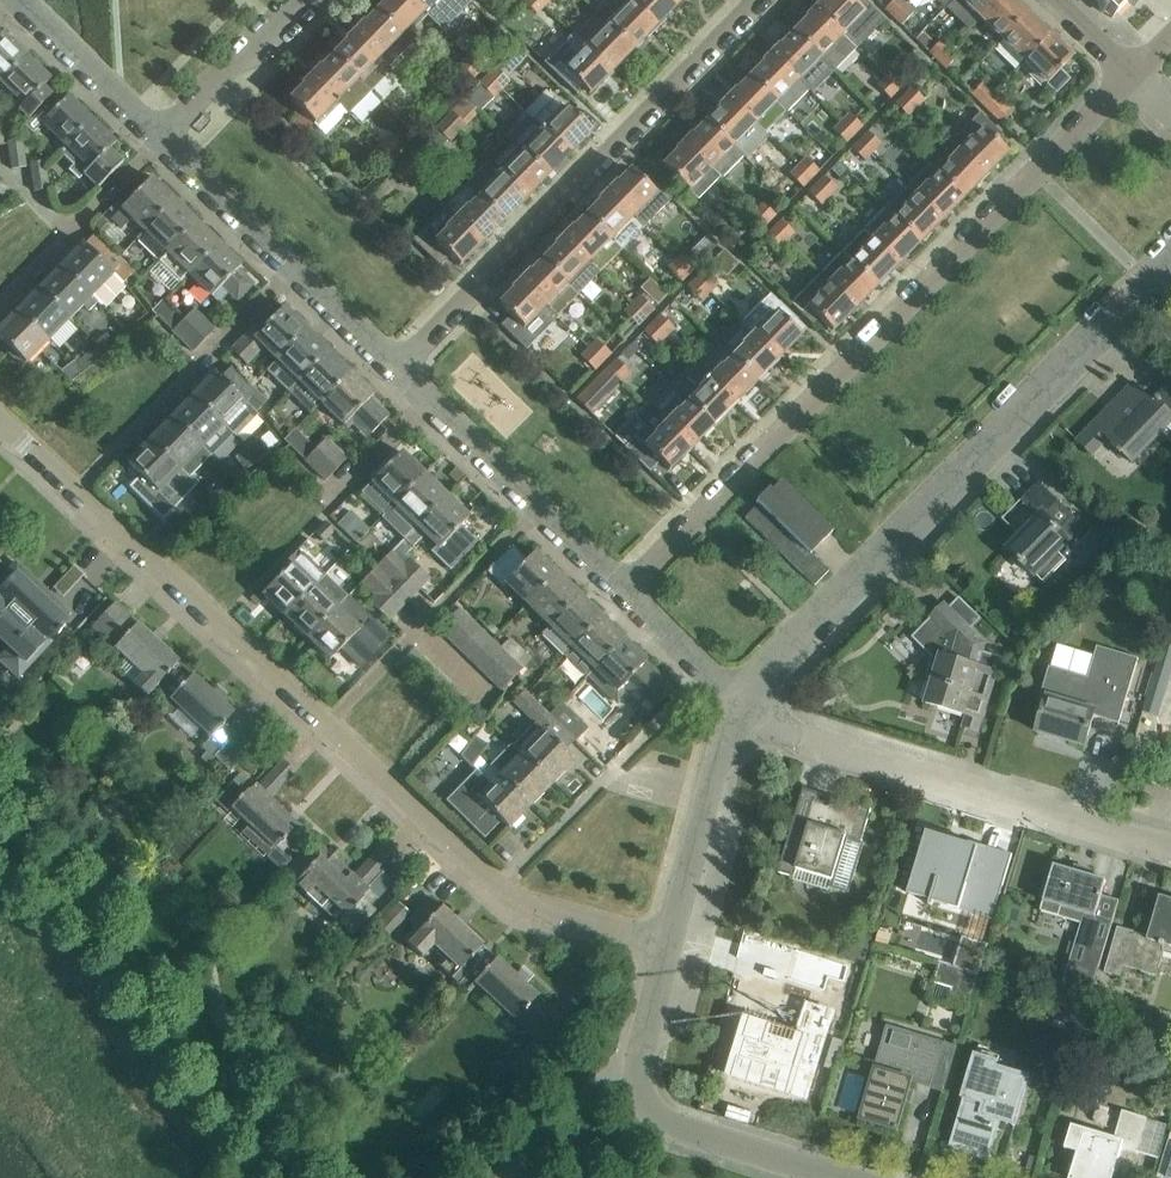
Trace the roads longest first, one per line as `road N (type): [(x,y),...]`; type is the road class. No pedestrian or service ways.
road 1 (residential): [(671,942),(516,902),(0,421)]
road 2 (residential): [(619,591),(1131,73)]
road 3 (residential): [(746,703),(1170,262)]
road 4 (residential): [(396,370),(759,0)]
road 5 (residential): [(1170,851),(805,737),(746,703)]
road 6 (residential): [(843,1177),(676,1128),(653,1112),(639,1088),(639,1066),(671,942)]
road 7 (residential): [(396,370),(165,147)]
road 8 (residential): [(619,591),(396,370)]
road 9 (residential): [(671,942),(723,734),(746,703)]
road 10 (residential): [(165,147),(16,0)]
road 11 (residential): [(165,147),(306,0)]
road 12 (residential): [(746,703),(707,677),(619,591)]

